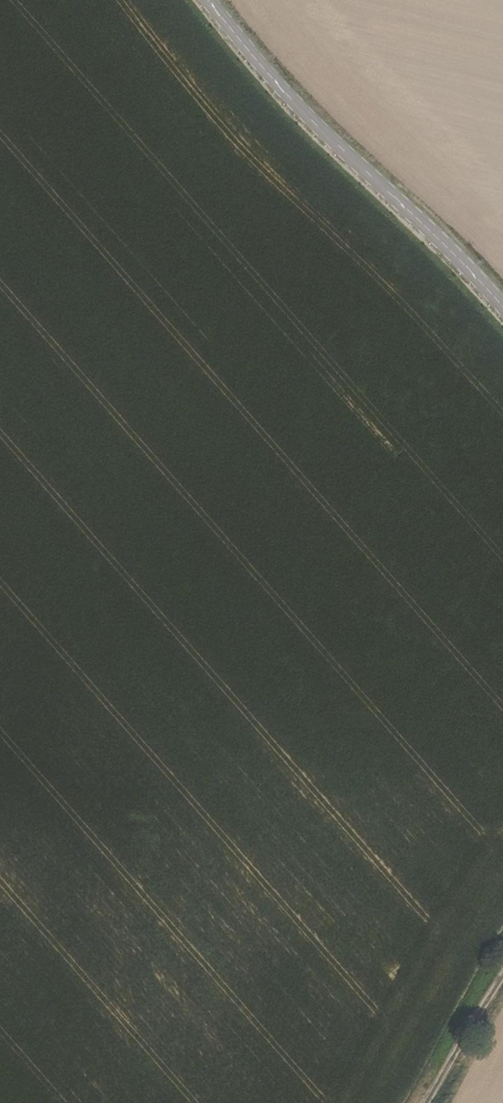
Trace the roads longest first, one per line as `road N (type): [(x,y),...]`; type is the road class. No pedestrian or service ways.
road 1 (tertiary): [(502,308),(310,119),(207,0)]
road 2 (track): [(428,1102),(502,977)]

